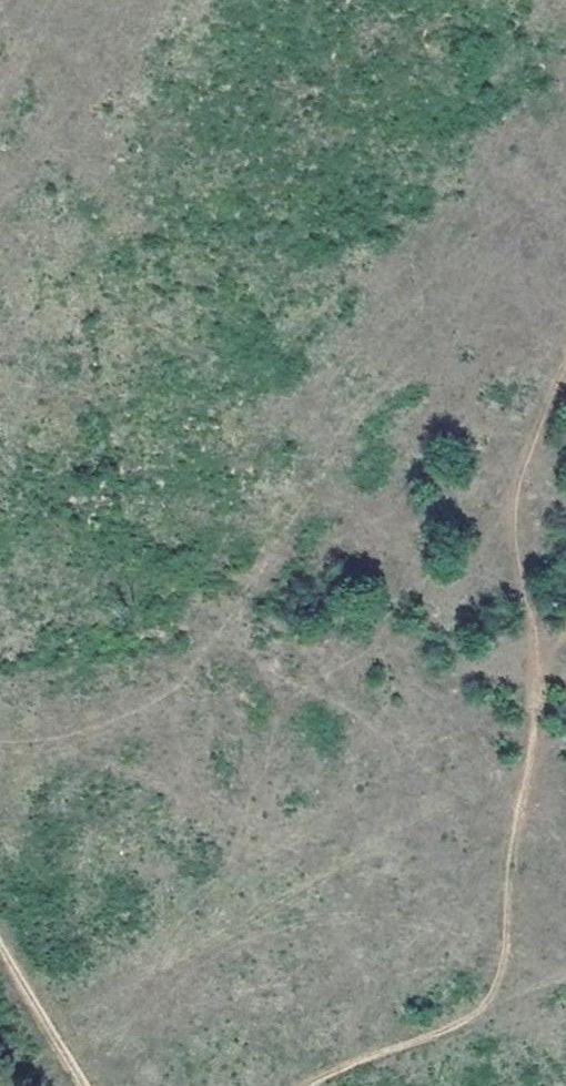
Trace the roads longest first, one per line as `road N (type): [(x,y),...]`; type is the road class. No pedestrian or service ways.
road 1 (track): [(96,1085),(0,928)]

